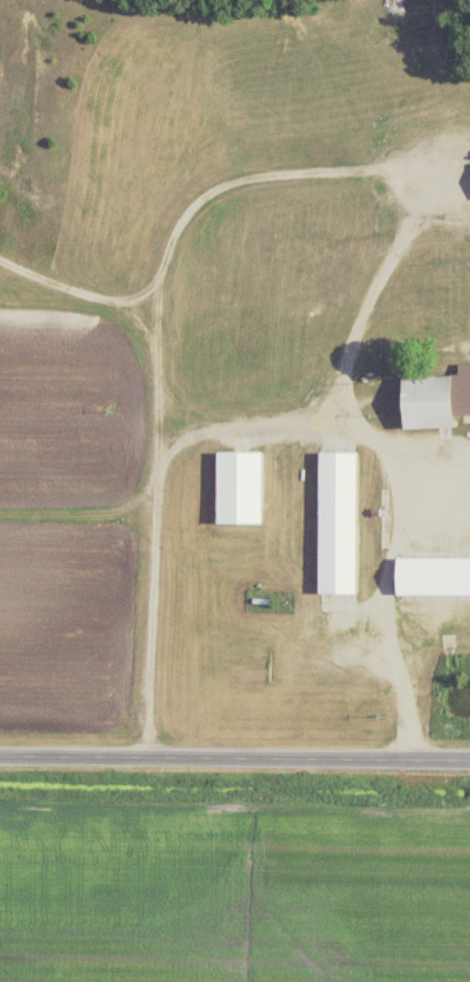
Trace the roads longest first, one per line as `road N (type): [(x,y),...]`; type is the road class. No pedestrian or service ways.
road 1 (residential): [(469,757),(0,753)]

